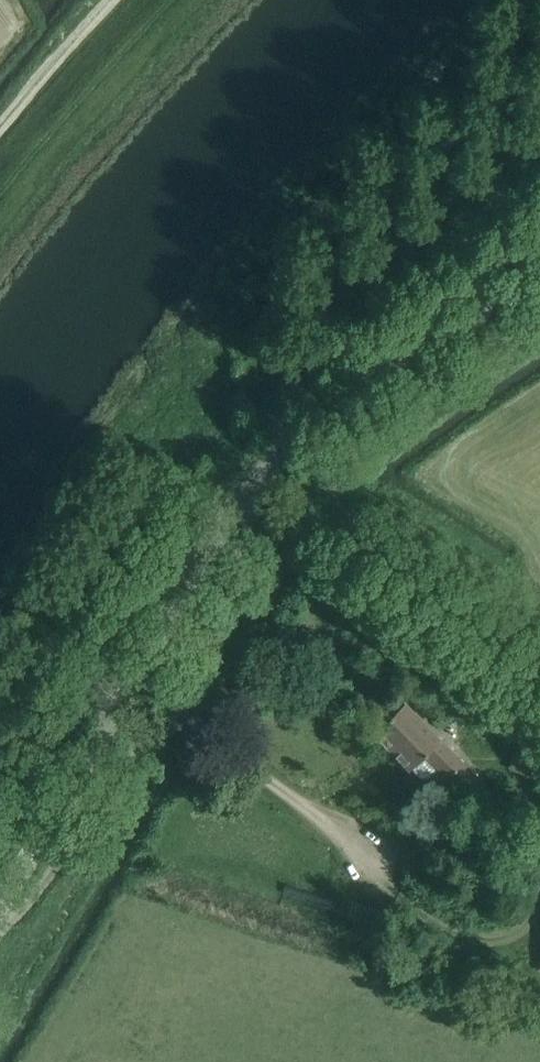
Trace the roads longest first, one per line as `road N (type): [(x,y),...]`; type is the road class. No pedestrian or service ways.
road 1 (unclassified): [(0,922),(226,521),(312,423),(539,275)]
road 2 (unclassified): [(0,125),(109,0)]

